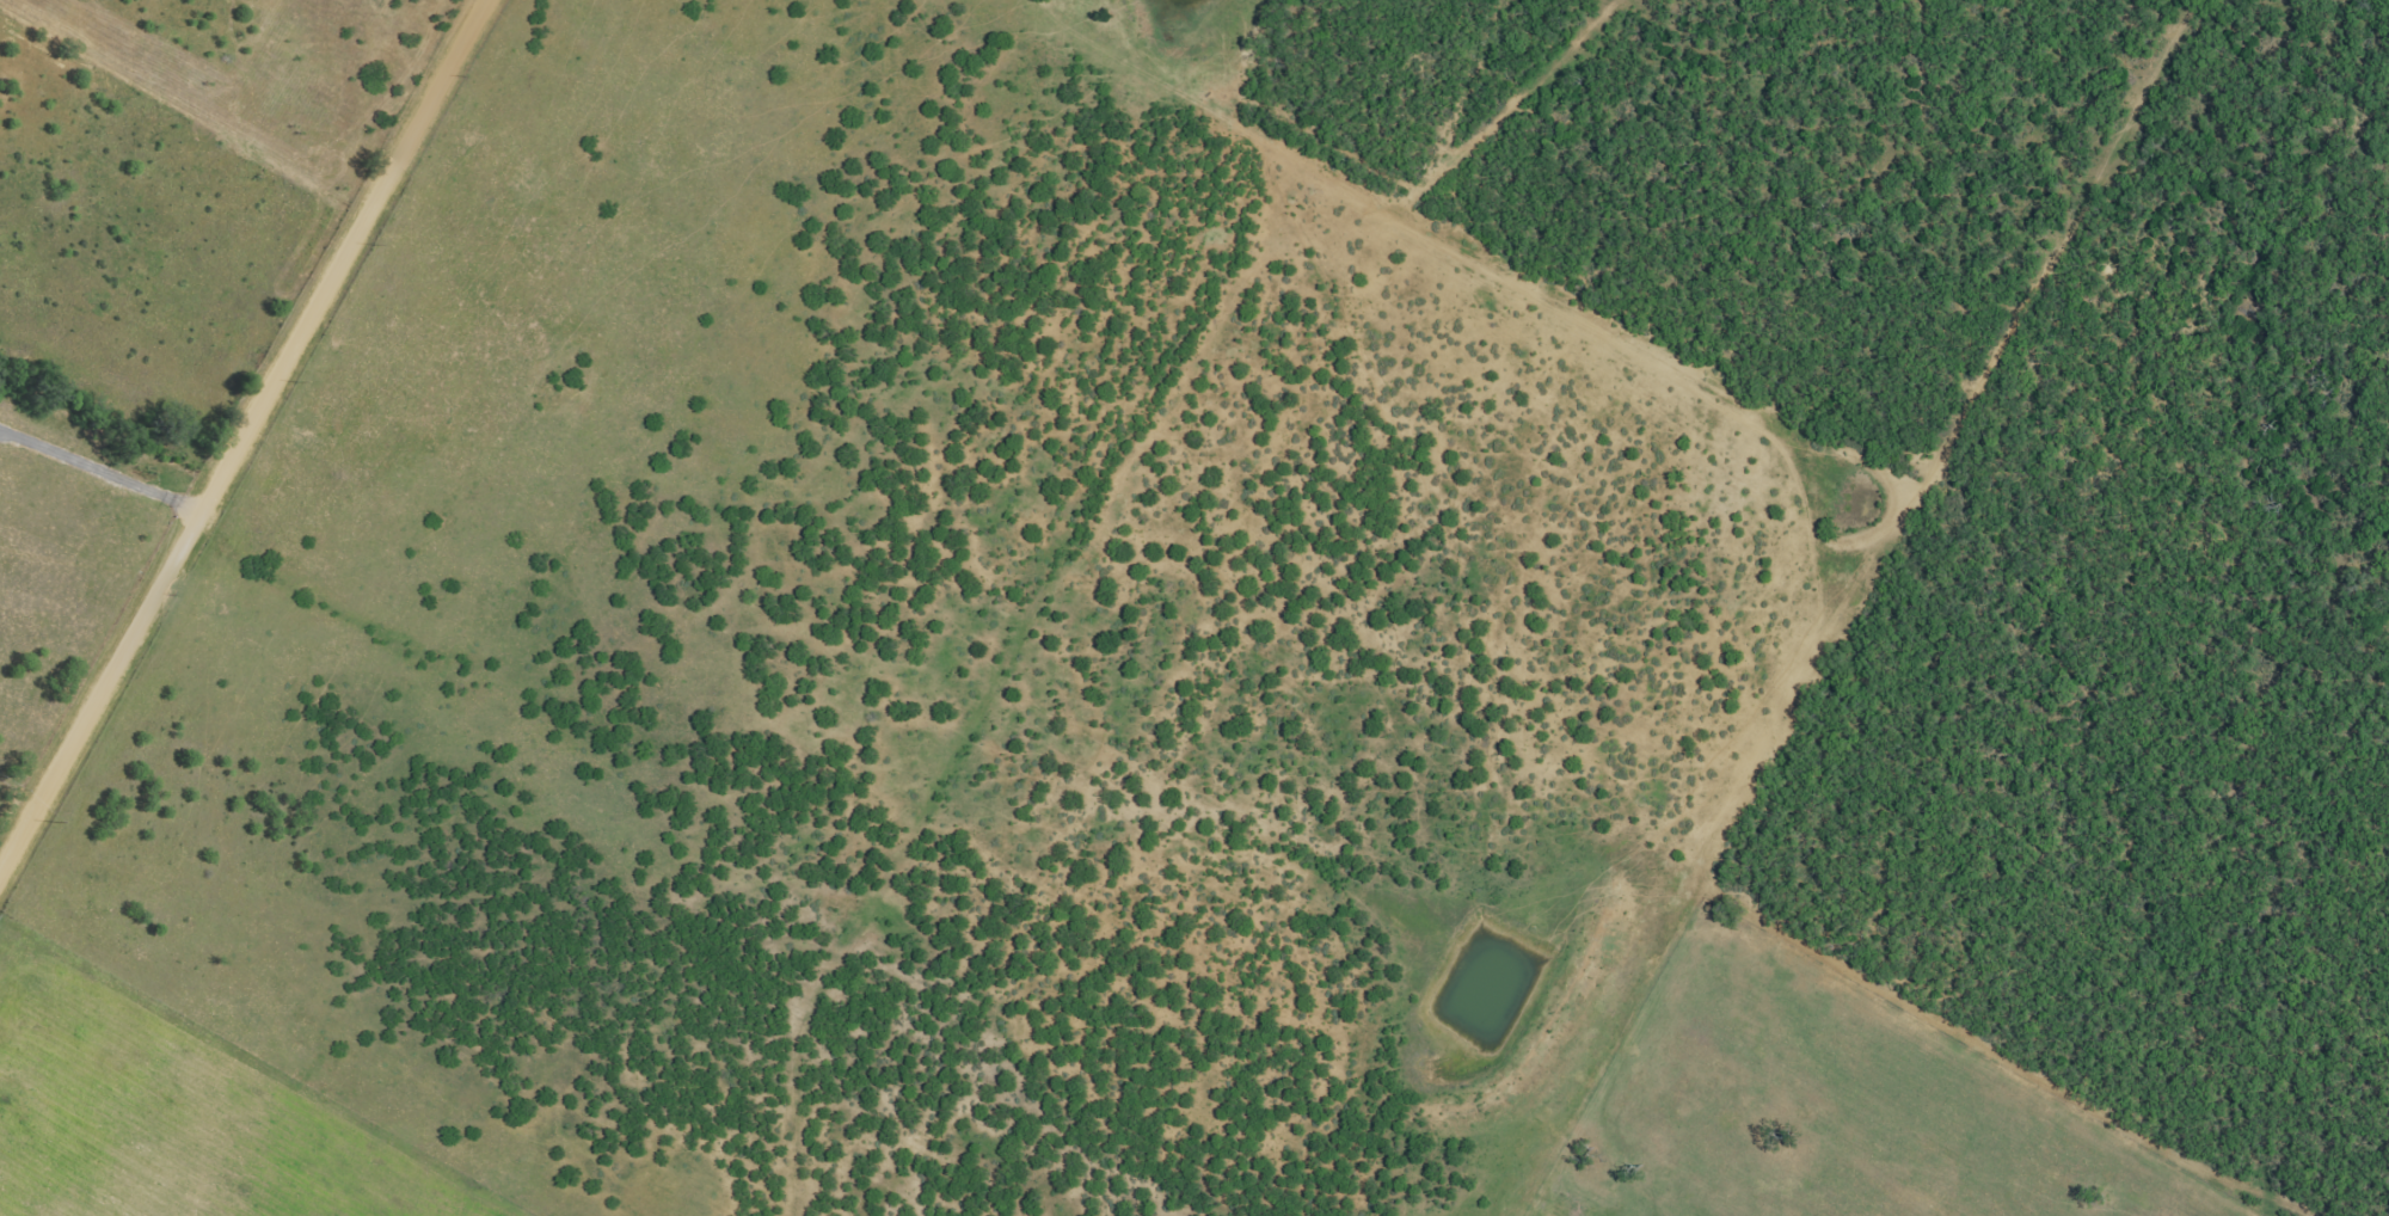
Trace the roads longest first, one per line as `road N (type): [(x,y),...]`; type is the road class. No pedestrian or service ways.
road 1 (residential): [(0,874),(491,0)]

